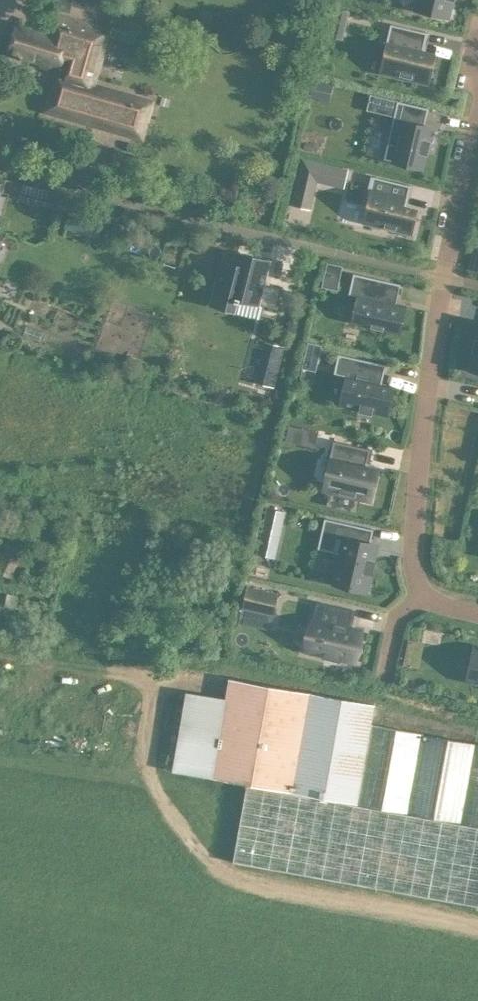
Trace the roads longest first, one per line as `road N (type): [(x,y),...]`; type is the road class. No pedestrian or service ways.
road 1 (residential): [(477,611),(430,597),(413,559),(443,276),(477,134)]

